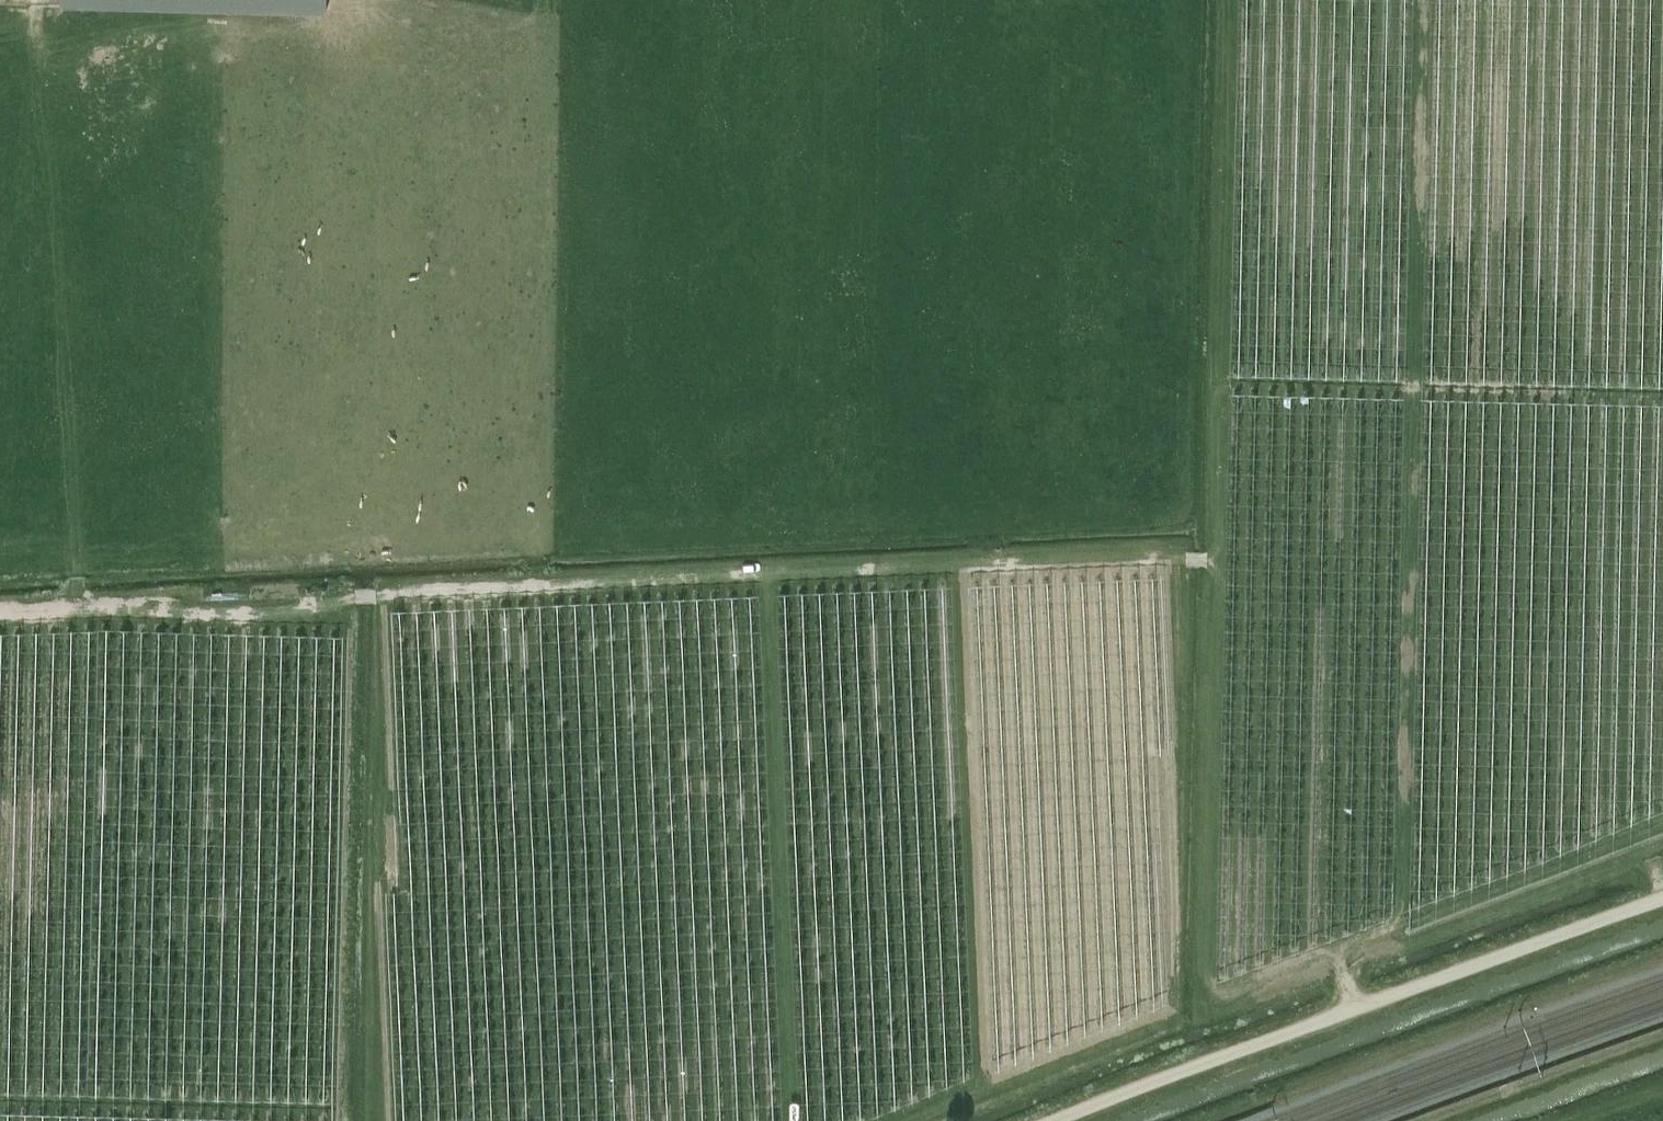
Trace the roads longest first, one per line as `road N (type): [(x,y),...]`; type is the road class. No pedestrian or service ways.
road 1 (unclassified): [(1662,897),(1053,1120)]

